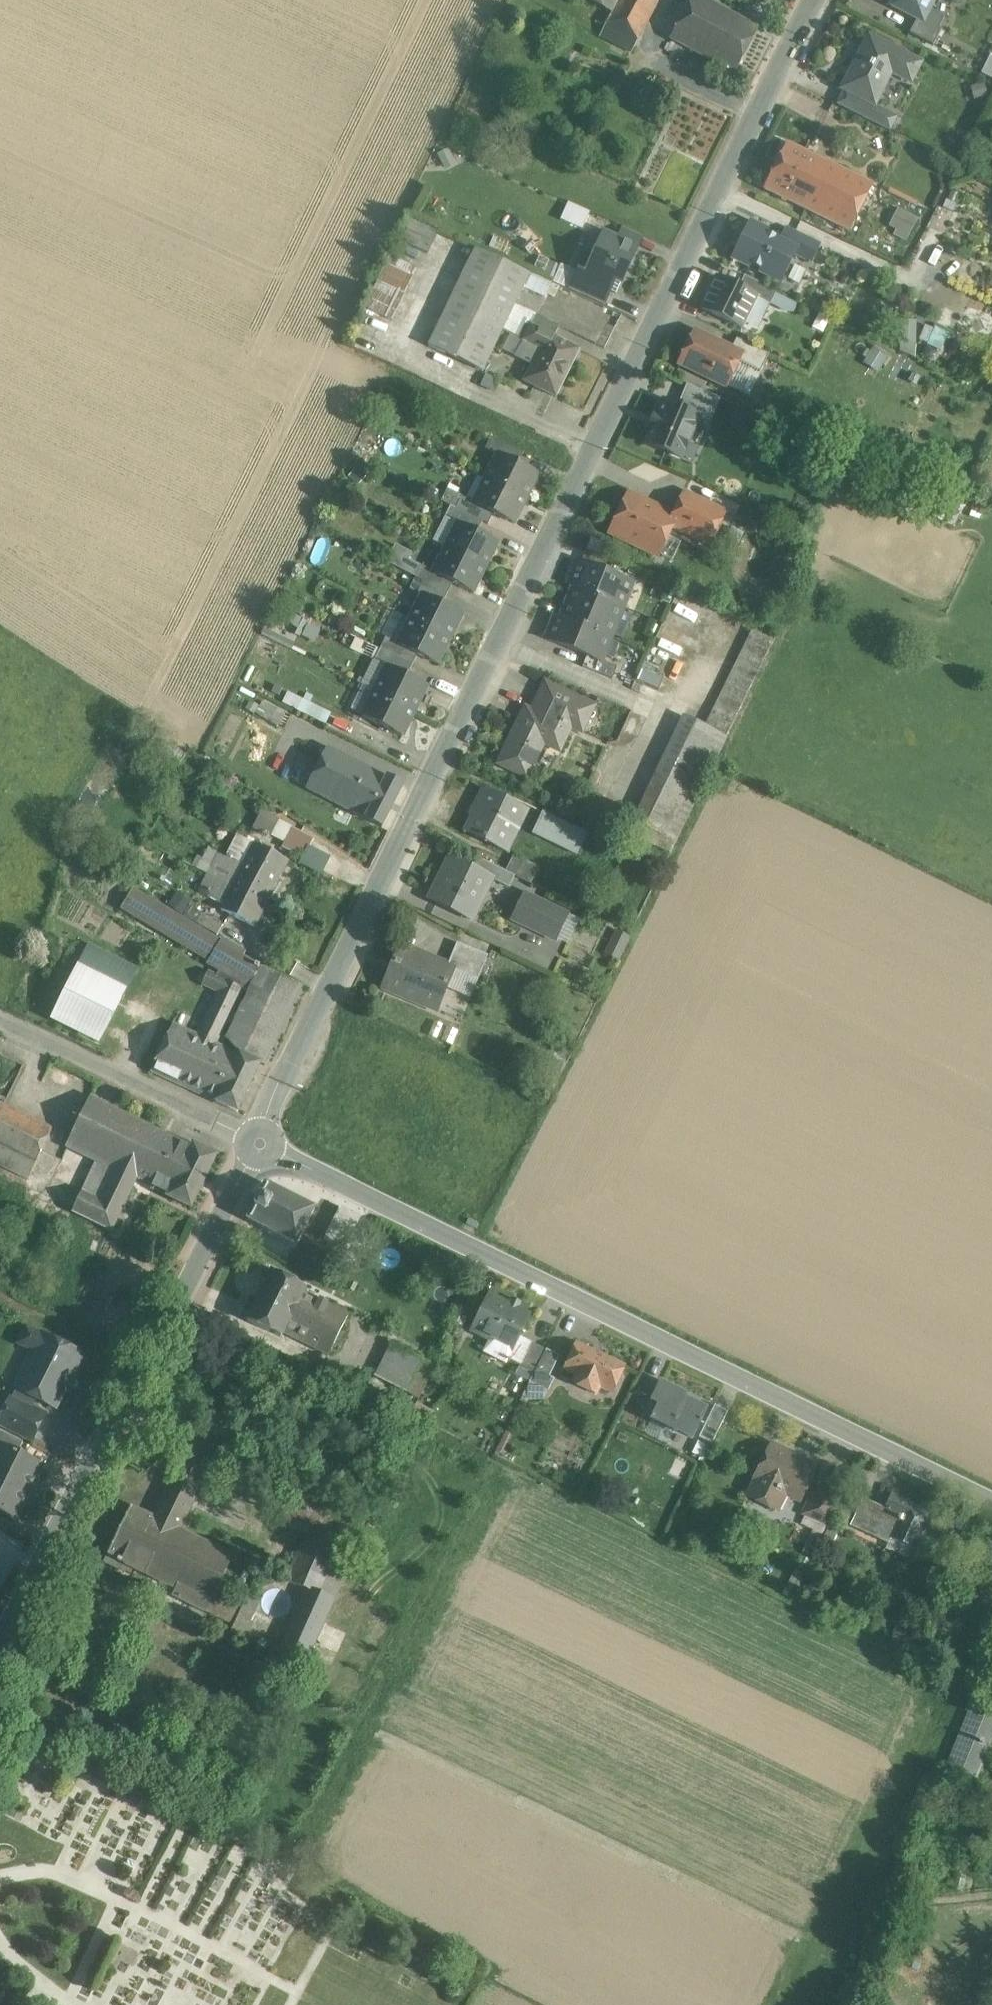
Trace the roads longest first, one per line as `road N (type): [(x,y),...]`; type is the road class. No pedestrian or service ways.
road 1 (unclassified): [(814,0),(260,1143)]
road 2 (tertiary): [(991,1498),(260,1143)]
road 3 (tertiary): [(260,1143),(0,1655)]
road 4 (unclassified): [(0,1020),(260,1143)]

